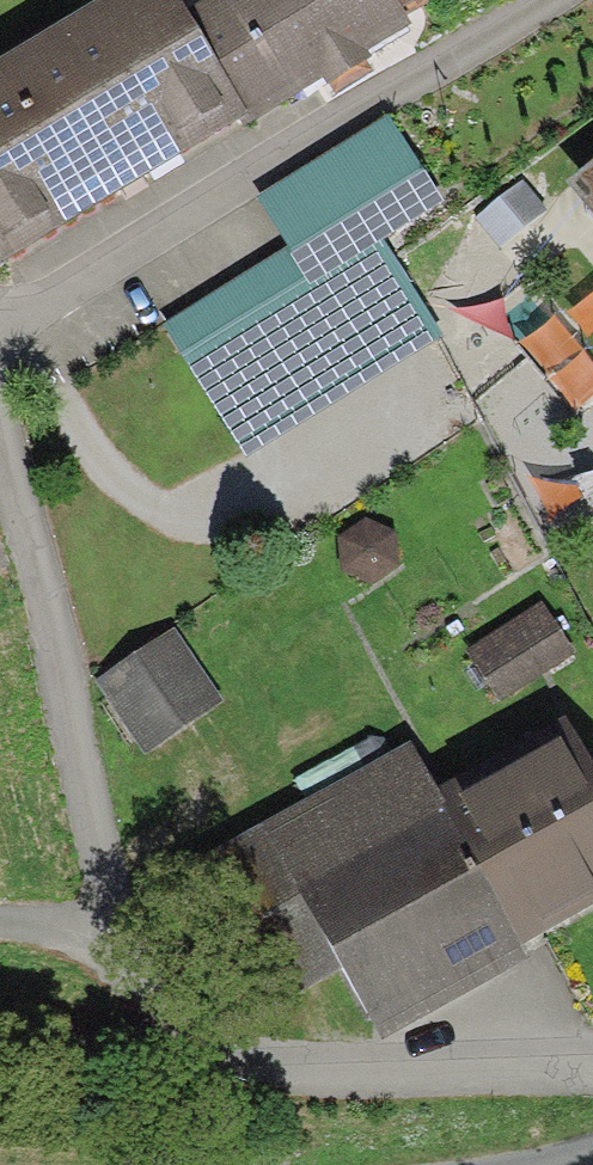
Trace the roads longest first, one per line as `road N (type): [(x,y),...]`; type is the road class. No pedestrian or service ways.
road 1 (residential): [(0,493),(102,907),(134,1006),(248,1072),(592,1066)]
road 2 (residential): [(534,0),(0,315)]

